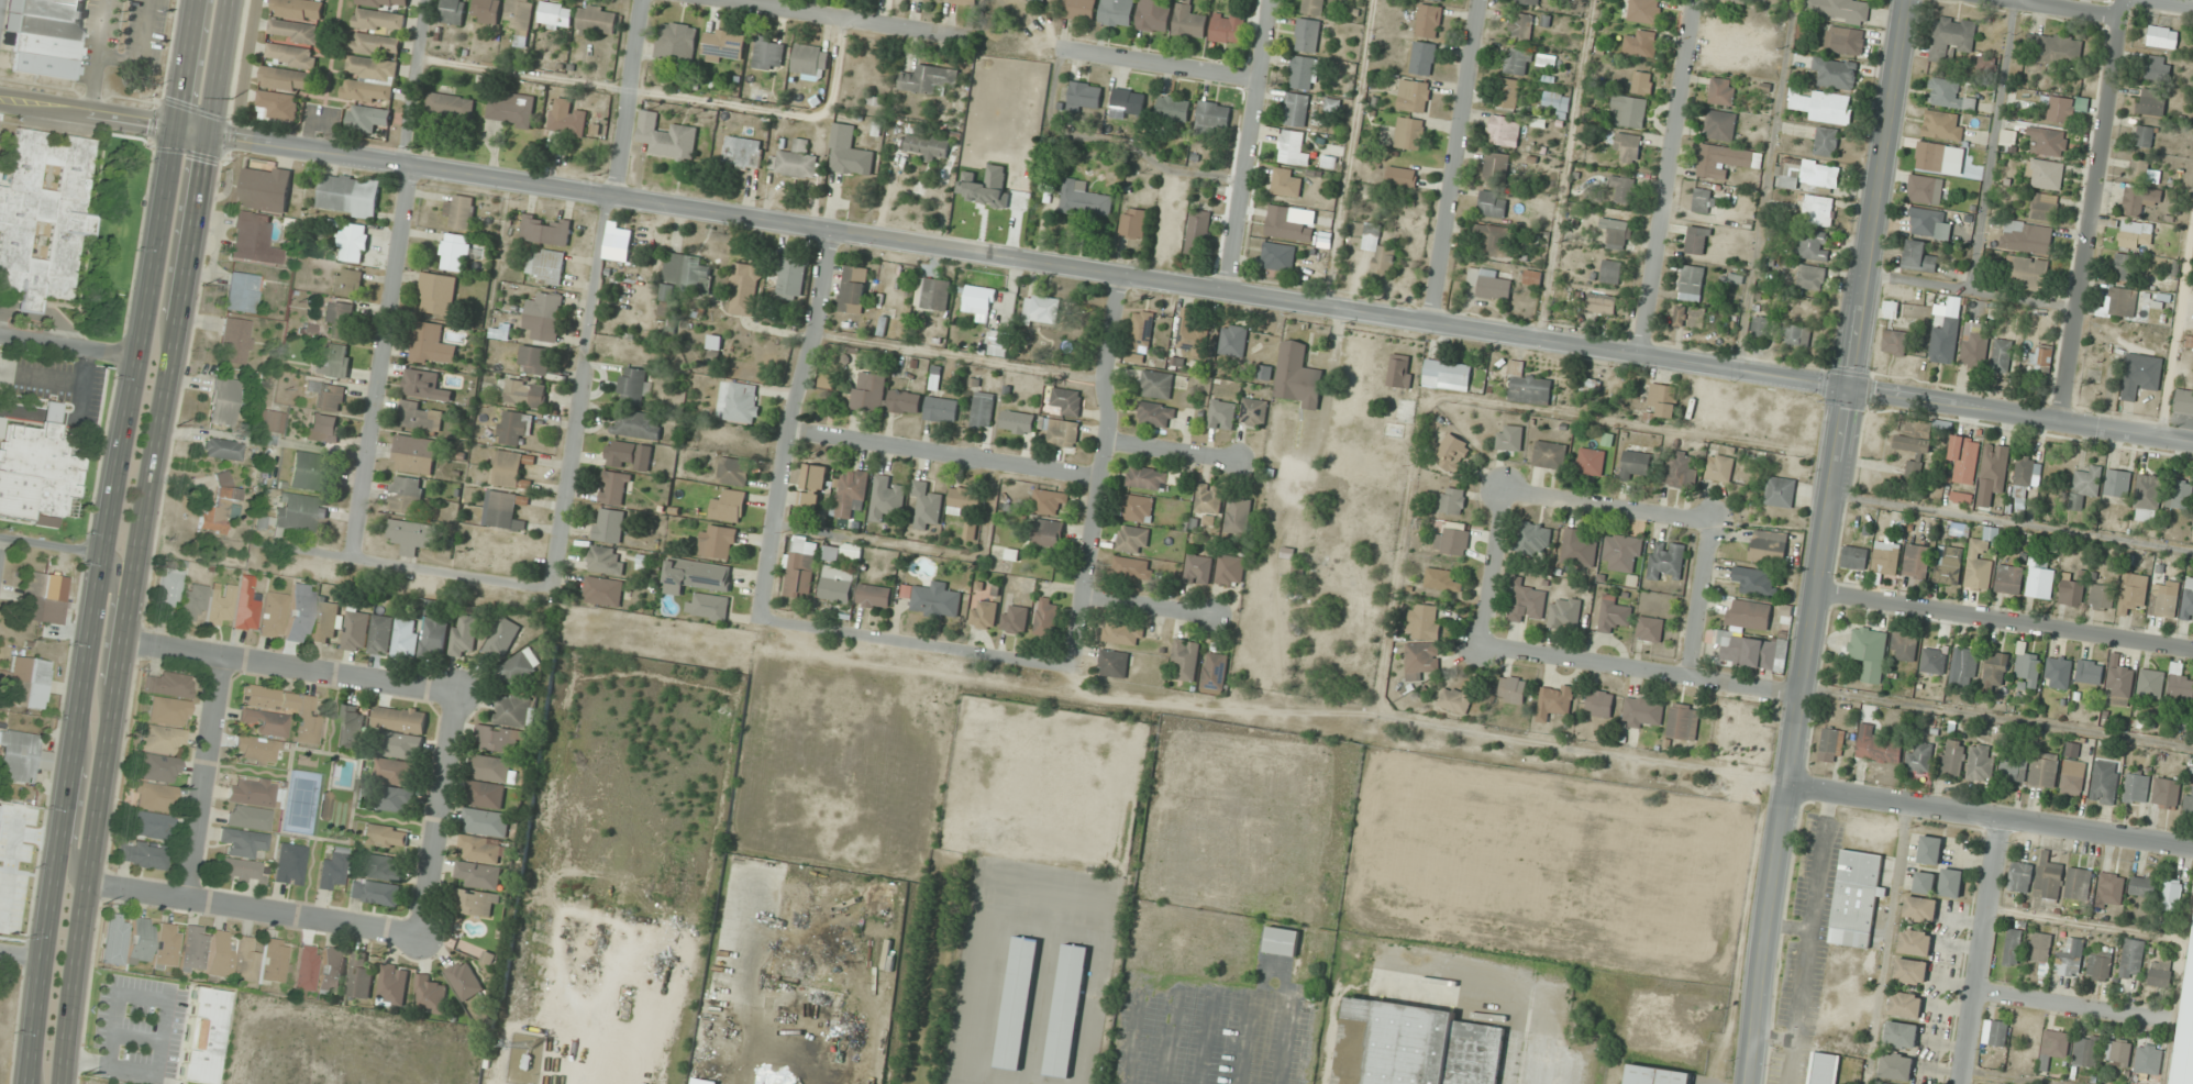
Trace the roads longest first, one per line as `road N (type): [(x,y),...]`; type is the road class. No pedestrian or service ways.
road 1 (tertiary): [(2192,443),(0,101)]
road 2 (secondary): [(61,1083),(123,638),(229,0)]
road 3 (secondary): [(195,0),(51,882),(28,1083)]
road 4 (tertiary): [(1748,1083),(1763,923),(1849,390)]
road 5 (residential): [(551,590),(641,0)]
road 6 (residential): [(351,558),(427,0)]
road 7 (residential): [(2061,421),(2122,0)]
road 8 (residential): [(2192,850),(1784,784)]
road 9 (residential): [(760,620),(830,230)]
road 10 (residential): [(1117,274),(1101,378),(1106,439),(1072,666)]
road 11 (tertiary): [(1849,390),(1906,0)]
road 12 (residential): [(2192,650),(1817,594)]
road 13 (residential): [(1643,355),(1696,0)]
road 14 (residential): [(421,939),(86,881)]
road 15 (residential): [(123,638),(456,693)]
road 16 (residential): [(1429,322),(1476,0)]
road 17 (residential): [(1802,693),(1483,646)]
road 18 (residential): [(1072,666),(760,620)]
road 19 (residential): [(790,430),(1099,478)]
road 20 (residential): [(551,590),(258,543)]
road 21 (residential): [(1226,290),(1268,0)]
road 22 (residential): [(1959,1083),(2000,821)]
road 23 (residential): [(456,693),(421,939)]
road 24 (residential): [(187,900),(220,657)]
road 25 (residential): [(961,38),(721,0)]
road 26 (residential): [(1506,491),(1712,523)]
road 27 (residential): [(1256,78),(1061,48)]
road 28 (residential): [(2163,1019),(1973,992)]
road 29 (secondary): [(77,715),(82,765),(68,872),(86,881)]
road 30 (secondary): [(111,717),(100,678),(115,566),(103,553)]
road 31 (residential): [(1483,646),(1506,491)]
road 32 (residential): [(1712,523),(1691,678)]
road 33 (residential): [(136,356),(0,336)]
road 34 (residential): [(1081,594),(1214,616)]
road 35 (residential): [(1234,457),(1106,439)]

